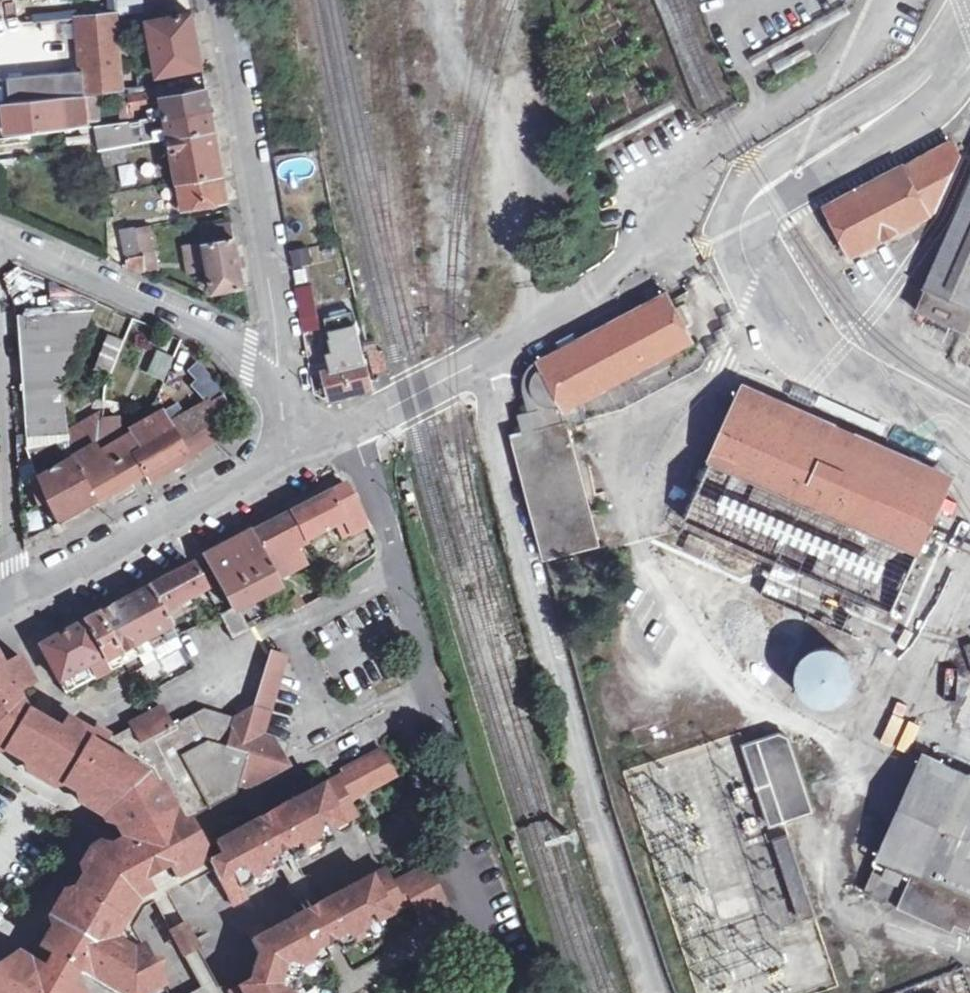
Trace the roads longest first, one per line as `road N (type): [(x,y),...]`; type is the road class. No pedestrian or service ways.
road 1 (unclassified): [(486,359),(508,513),(653,992)]
road 2 (unclassified): [(965,0),(934,77),(783,176),(743,217),(739,242),(791,321),(849,372),(969,434)]
road 3 (unclassified): [(276,370),(220,0)]
road 4 (residential): [(13,598),(297,448)]
road 5 (residential): [(229,914),(416,818),(419,738),(407,712)]
road 6 (unclassified): [(426,699),(509,992)]
road 7 (unclassified): [(0,245),(276,370)]
road 8 (unclassified): [(350,423),(381,502),(426,699)]
road 9 (residential): [(407,712),(225,813)]
road 10 (unclassified): [(0,437),(13,598)]
road 11 (residential): [(350,423),(486,359)]

